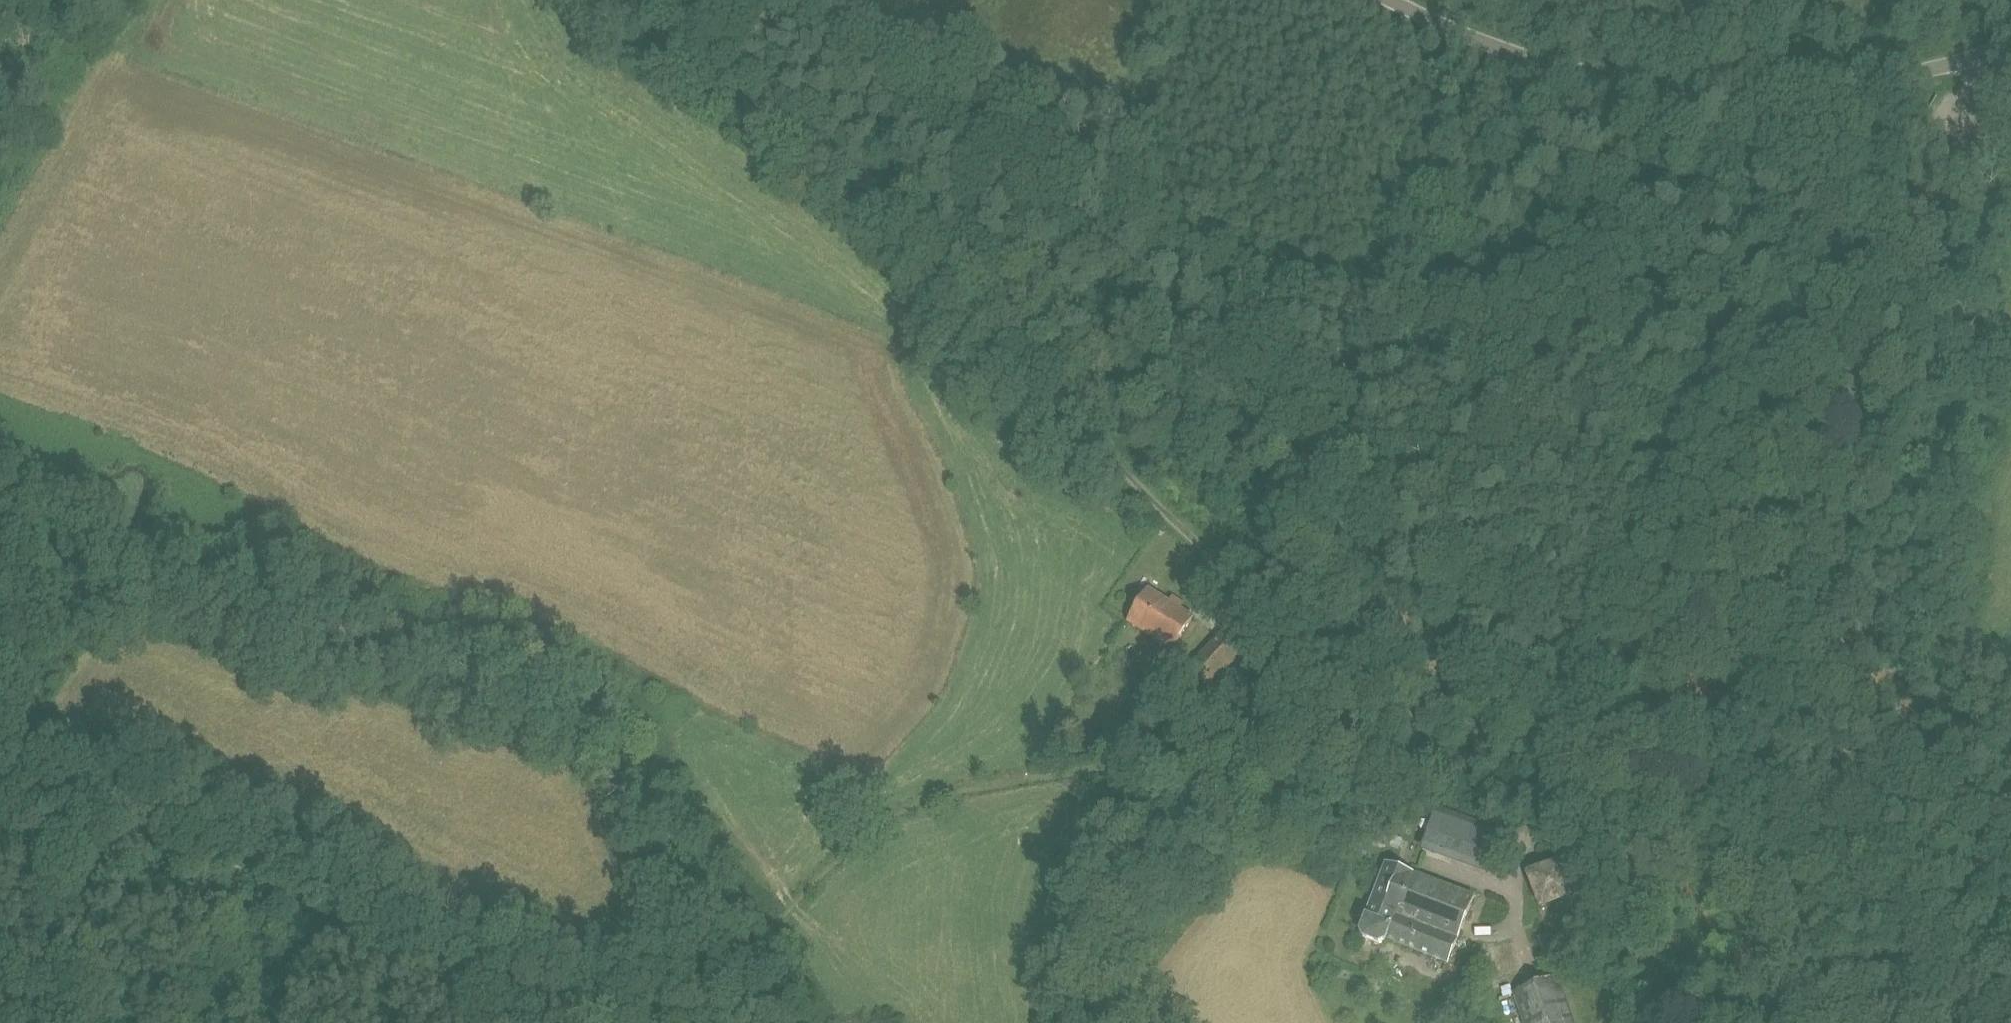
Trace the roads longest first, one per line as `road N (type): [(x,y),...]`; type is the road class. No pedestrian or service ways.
road 1 (track): [(1295,710),(1288,670),(1240,582),(1080,424),(906,213),(788,106),(652,0)]
road 2 (track): [(1669,1022),(1669,1007),(1583,876),(1555,749),(1824,308),(1903,204)]
road 3 (track): [(0,772),(81,795),(409,940),(575,1002),(659,1005)]
road 4 (unclassified): [(1395,0),(1528,56),(1666,82),(1852,80),(2010,44)]
road 5 (track): [(1295,710),(1396,715),(1555,749)]
road 6 (track): [(1560,788),(1503,891),(1420,864)]
road 7 (track): [(1903,204),(1967,121),(1999,49)]

